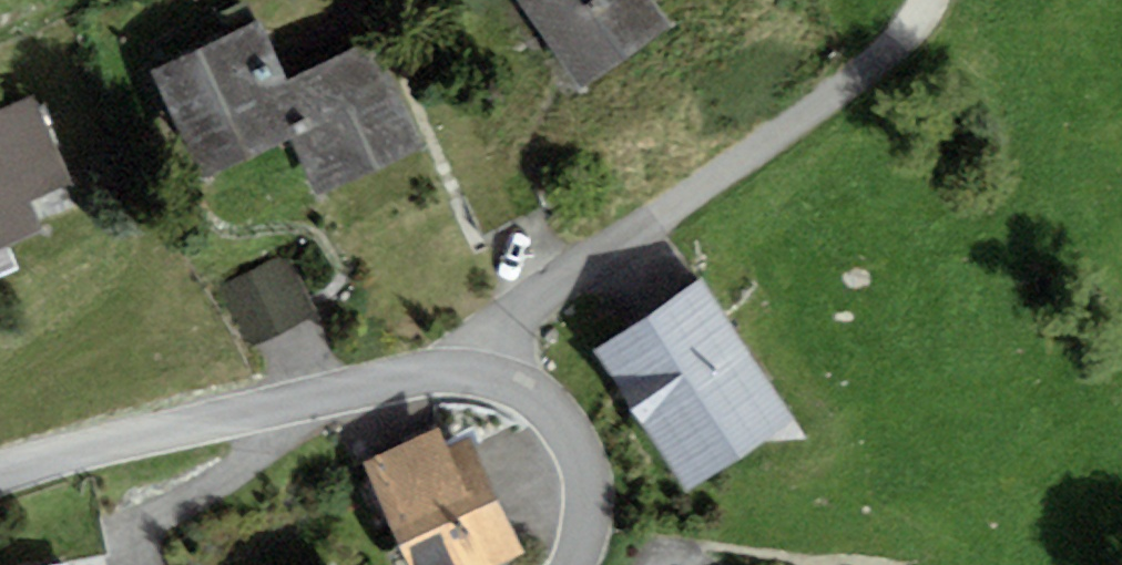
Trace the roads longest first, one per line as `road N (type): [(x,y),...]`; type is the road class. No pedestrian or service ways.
road 1 (residential): [(0,475),(197,423),(471,373),(531,394),(577,450),(588,511),(570,564)]
road 2 (track): [(471,373),(583,259),(889,41),(915,0)]

